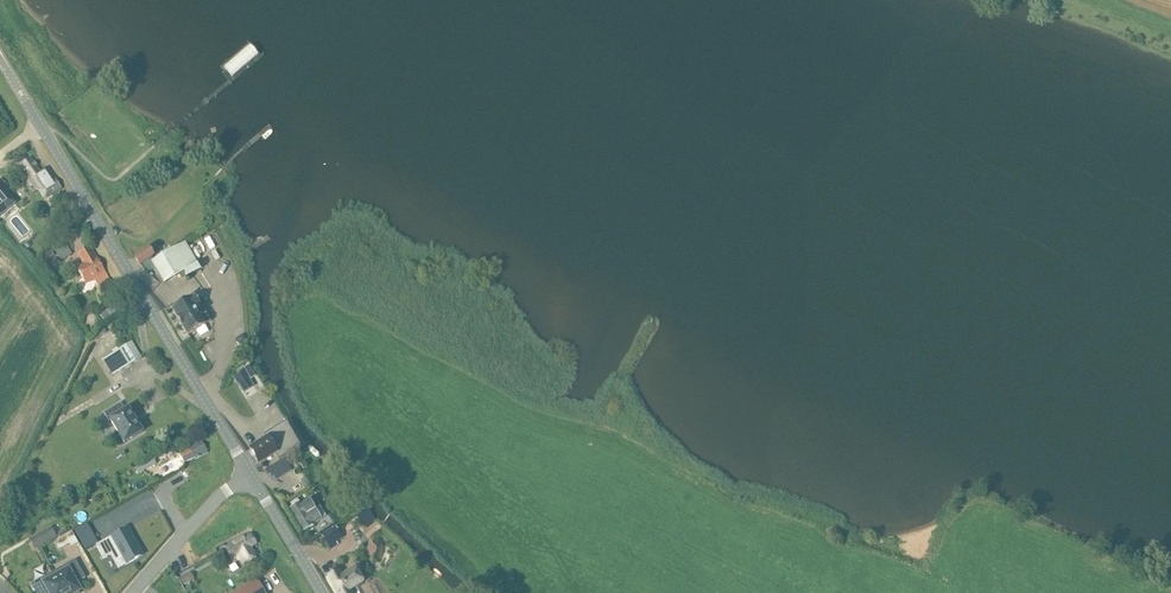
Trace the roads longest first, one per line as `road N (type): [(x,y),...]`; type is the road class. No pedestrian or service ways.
road 1 (tertiary): [(251,473),(41,126)]
road 2 (residential): [(251,473),(221,492),(132,592)]
road 3 (tertiary): [(322,592),(251,473)]

